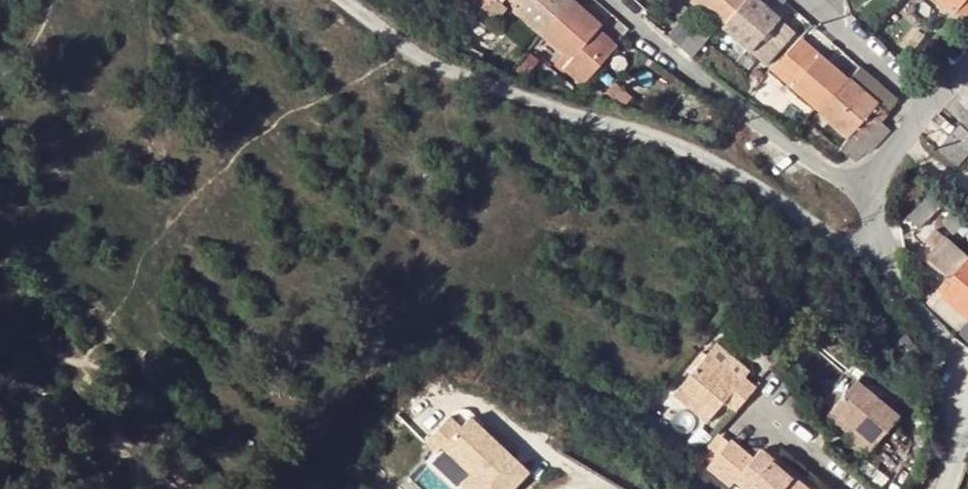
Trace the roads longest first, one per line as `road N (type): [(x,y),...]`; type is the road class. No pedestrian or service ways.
road 1 (residential): [(337,0),(404,51),(702,155),(854,249),(880,250)]
road 2 (track): [(160,437),(155,392),(123,336),(97,312),(57,296),(30,296),(7,310),(7,336),(81,361),(105,383),(115,407),(91,460)]
road 3 (residential): [(609,0),(693,77),(860,189)]
road 4 (residential): [(943,488),(958,456),(963,385),(953,349),(912,304),(880,250)]
road 5 (track): [(32,388),(114,415),(209,461),(227,488)]
road 6 (track): [(103,488),(91,460),(32,426),(15,402),(19,390)]
road 7 (residential): [(821,16),(925,109)]

